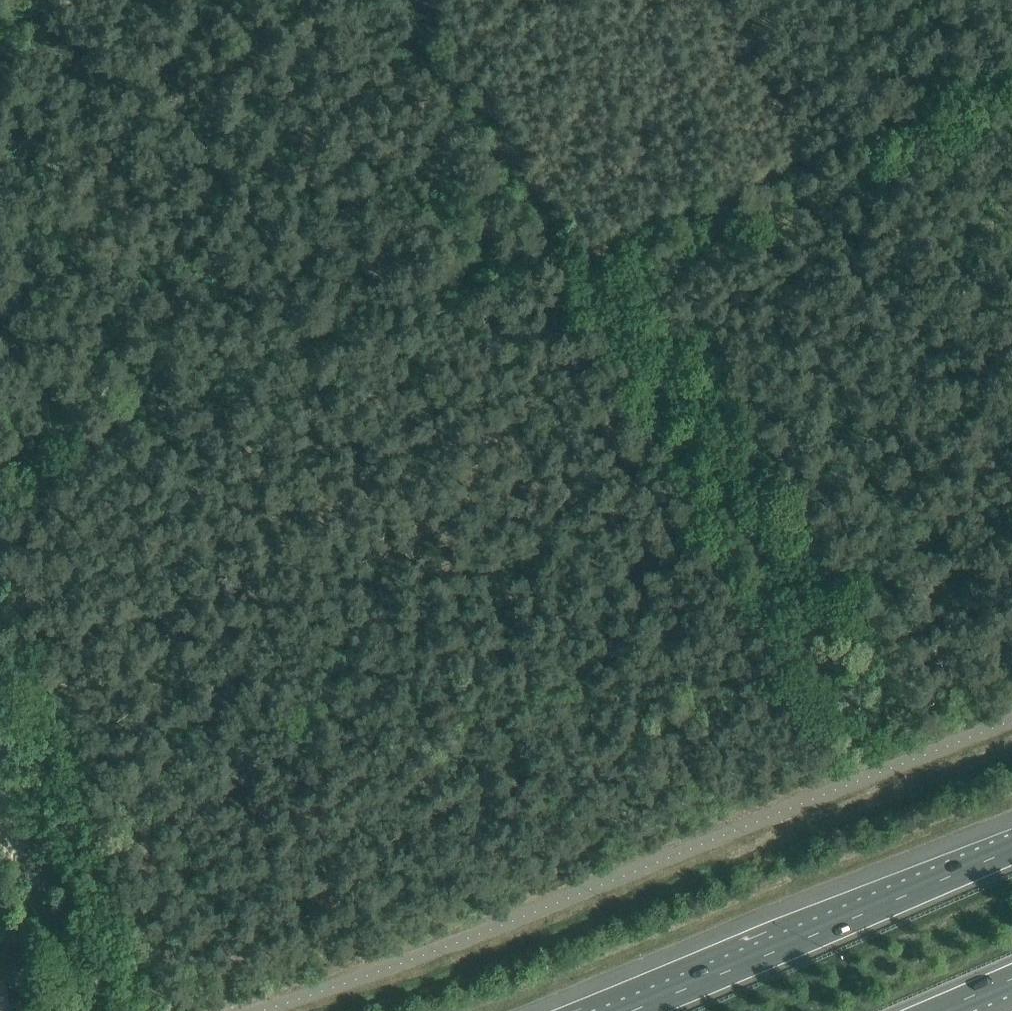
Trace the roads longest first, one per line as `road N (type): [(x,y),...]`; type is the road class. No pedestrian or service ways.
road 1 (motorway): [(1011,848),(623,1010)]

